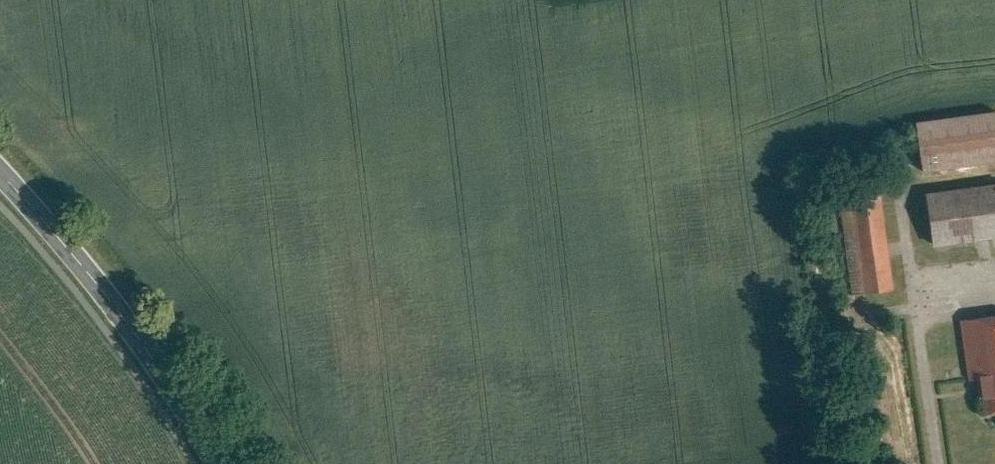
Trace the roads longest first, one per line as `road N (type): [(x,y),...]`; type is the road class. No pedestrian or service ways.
road 1 (tertiary): [(0,171),(154,353),(222,463)]

